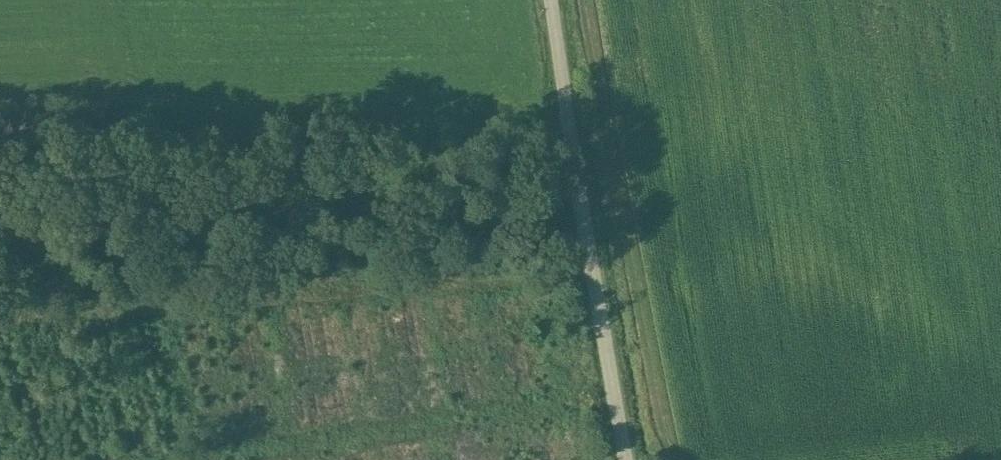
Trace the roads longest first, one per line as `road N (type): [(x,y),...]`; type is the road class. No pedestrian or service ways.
road 1 (unclassified): [(625,459),(549,0)]

